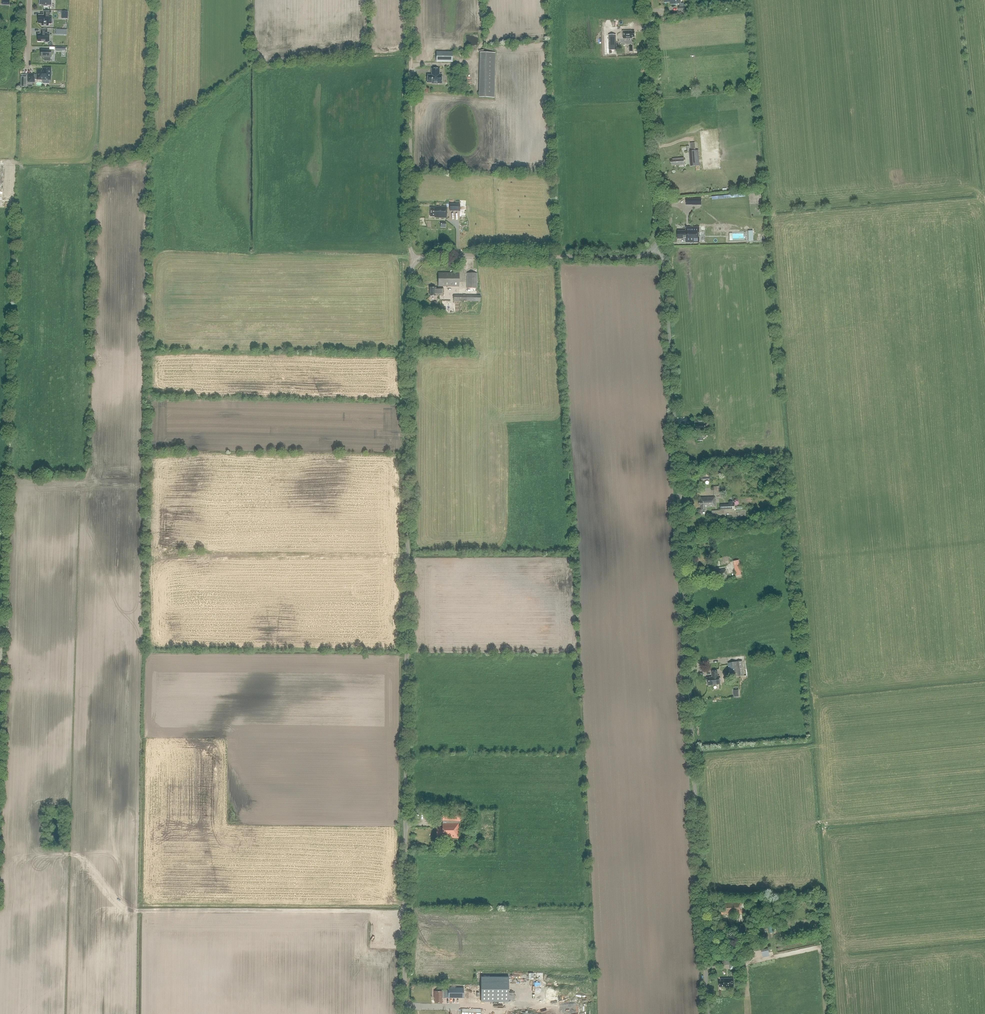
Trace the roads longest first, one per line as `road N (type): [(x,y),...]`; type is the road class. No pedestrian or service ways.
road 1 (unclassified): [(708,1013),(664,263),(655,246)]
road 2 (unclassified): [(405,1013),(409,279),(418,260)]
road 3 (unclassified): [(408,0),(409,238),(418,260)]
road 4 (residential): [(655,246),(660,232),(647,0)]
road 5 (unclassified): [(418,260),(636,257),(655,246)]

